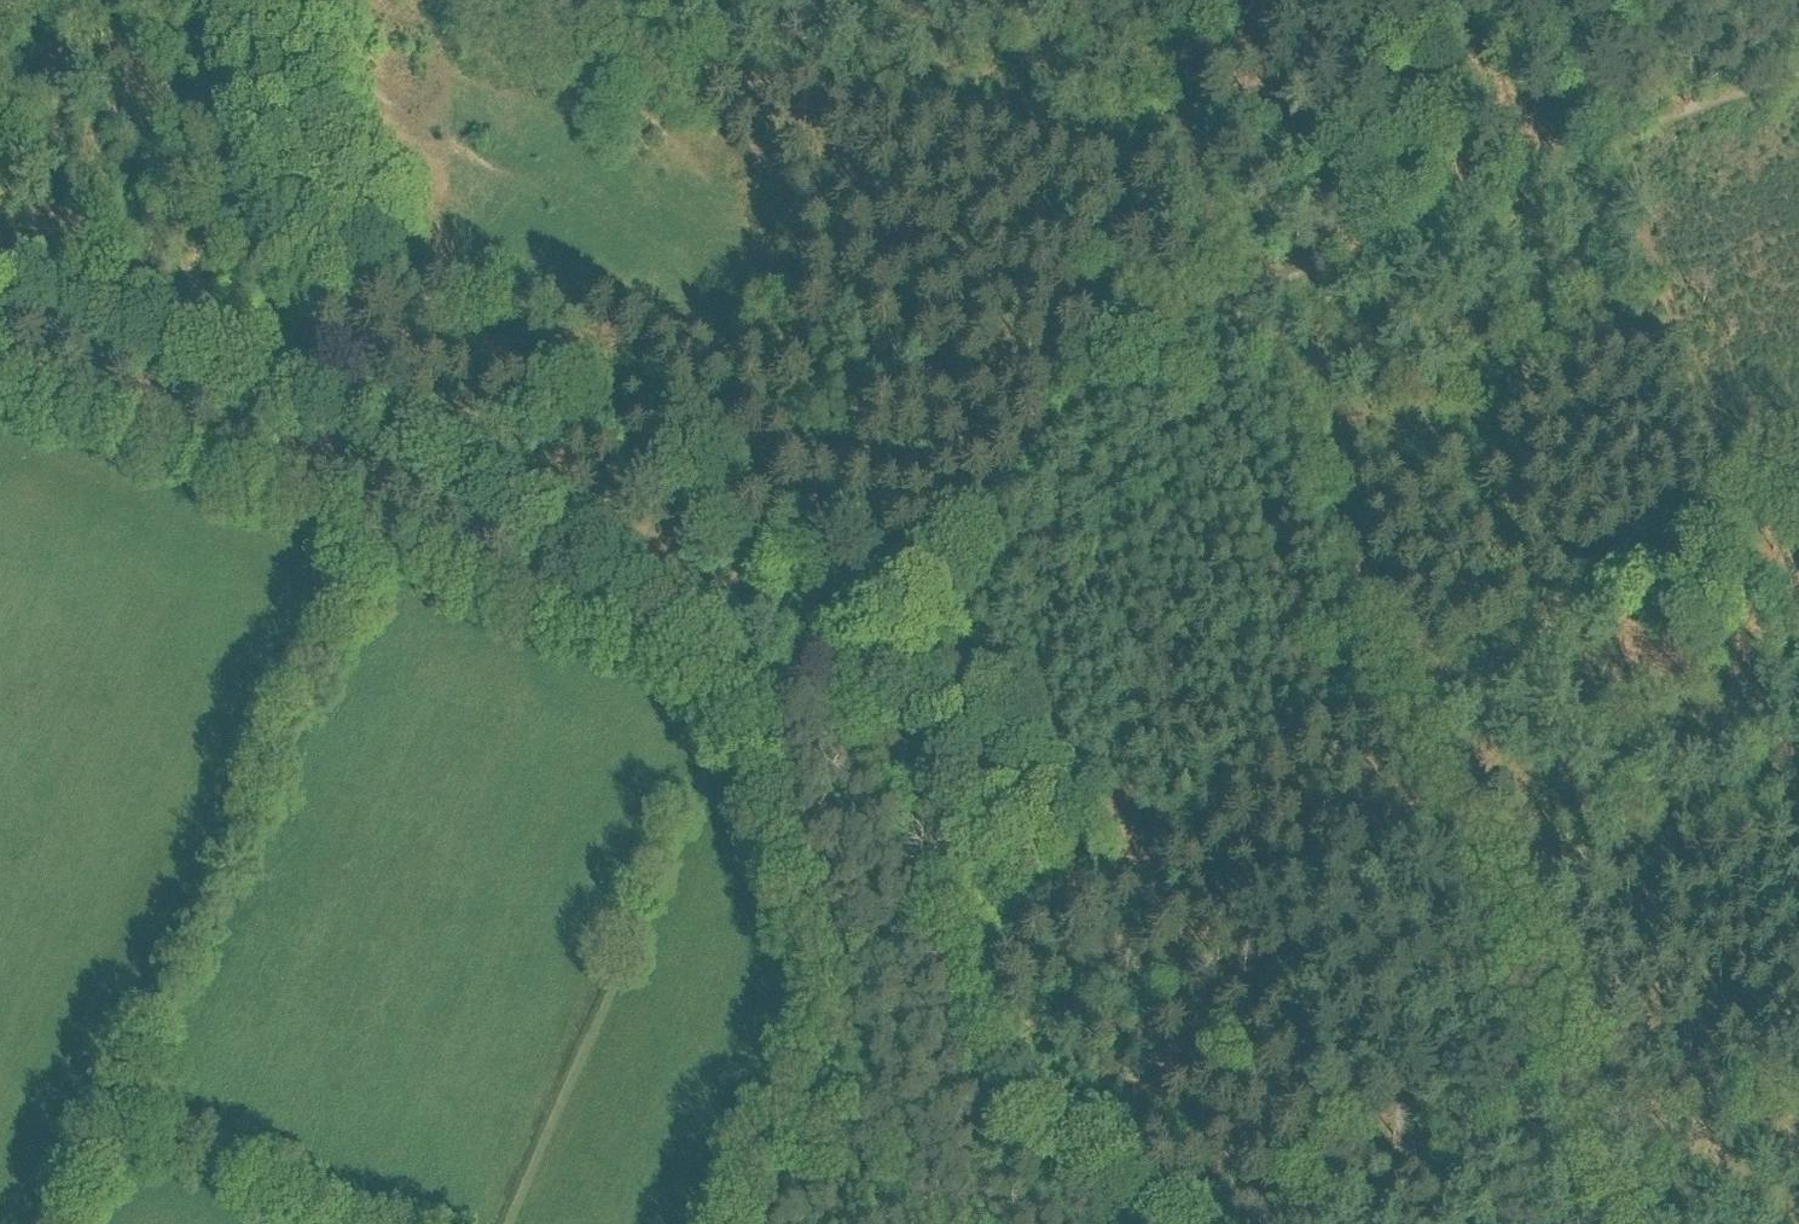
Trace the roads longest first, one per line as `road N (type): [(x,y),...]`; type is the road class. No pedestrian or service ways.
road 1 (track): [(1632,1223),(1248,284)]
road 2 (track): [(1248,284),(1132,0)]

